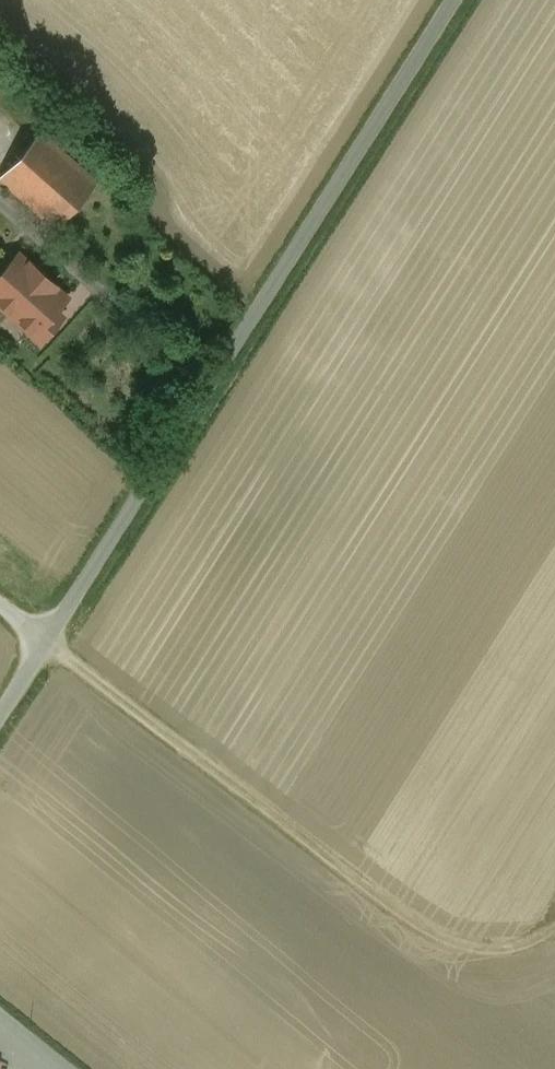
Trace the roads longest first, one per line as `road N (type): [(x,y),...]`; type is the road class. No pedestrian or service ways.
road 1 (unclassified): [(455,0),(0,715)]
road 2 (track): [(46,643),(435,934),(494,950),(554,928)]

